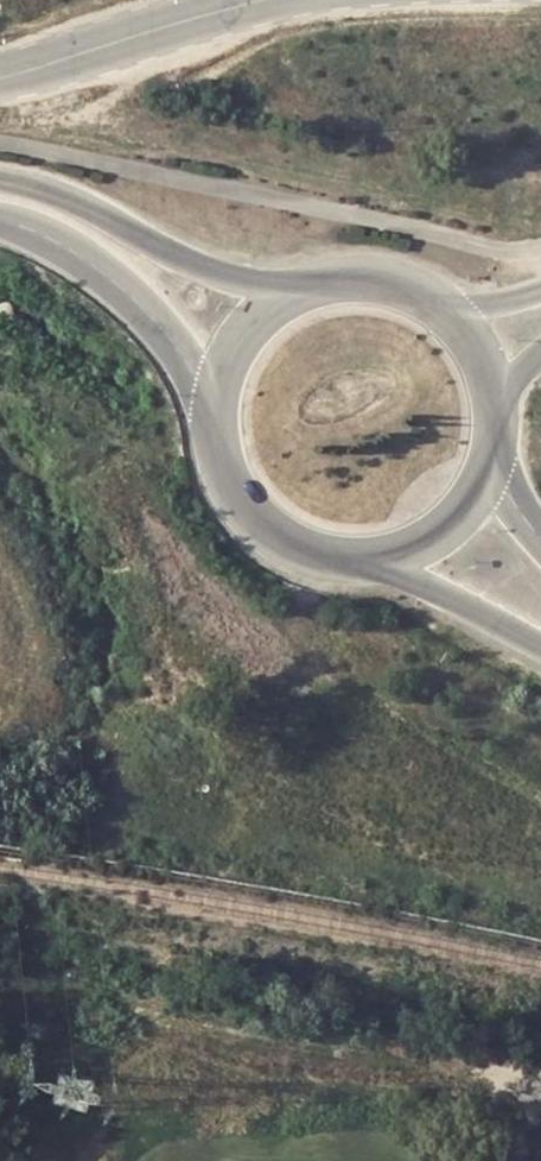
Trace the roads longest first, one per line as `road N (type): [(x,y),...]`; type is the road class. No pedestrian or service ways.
road 1 (secondary): [(287,296),(207,267),(82,203),(0,179)]
road 2 (secondary): [(0,217),(78,250),(141,305),(216,407)]
road 3 (tertiary): [(267,0),(0,75)]
road 4 (secondary): [(216,407),(219,451),(235,492),(262,527),(299,551),(342,563),(386,562)]
road 5 (secondary): [(456,314),(418,289),(375,278),(329,280),(287,296)]
road 6 (secondary): [(386,562),(540,643)]
road 7 (secondary): [(386,562),(433,544),(470,512),(495,468)]
road 8 (secondary): [(287,296),(252,325),(227,363),(216,407)]

